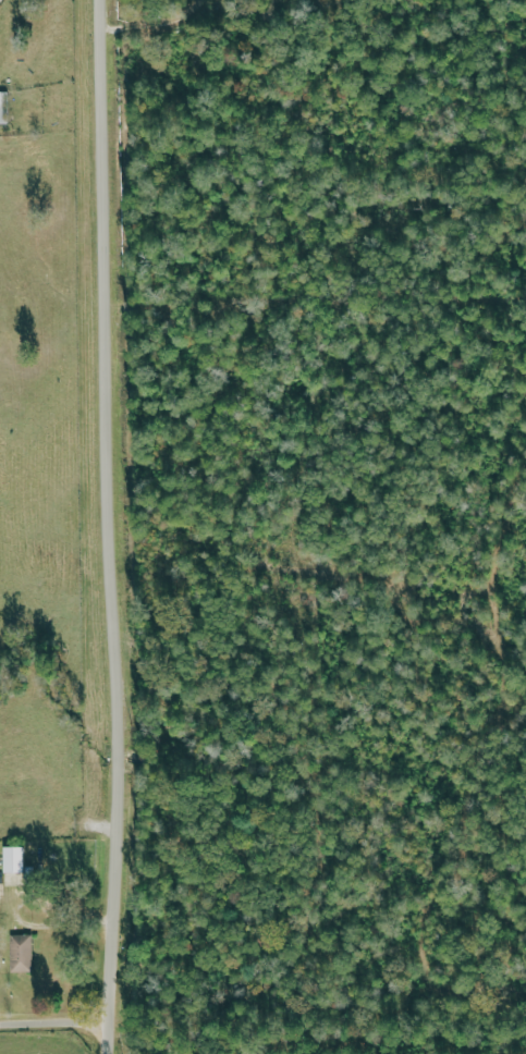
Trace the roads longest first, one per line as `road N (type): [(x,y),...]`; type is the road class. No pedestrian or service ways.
road 1 (residential): [(111,1053),(95,0)]

